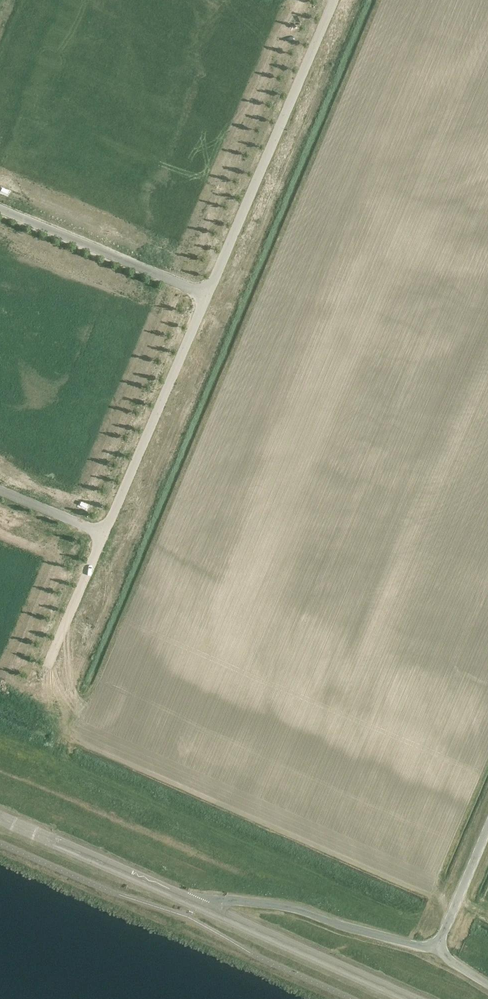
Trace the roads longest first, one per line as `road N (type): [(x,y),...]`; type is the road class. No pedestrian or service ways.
road 1 (residential): [(335,0),(203,295)]
road 2 (residential): [(203,295),(103,533)]
road 3 (unclassified): [(437,950),(297,910),(203,906)]
road 4 (tertiary): [(410,998),(203,906)]
road 5 (tertiary): [(203,906),(0,819)]
road 6 (residential): [(0,211),(203,295)]
road 7 (residential): [(103,533),(43,665),(48,689),(64,695)]
road 8 (residential): [(437,950),(487,830)]

